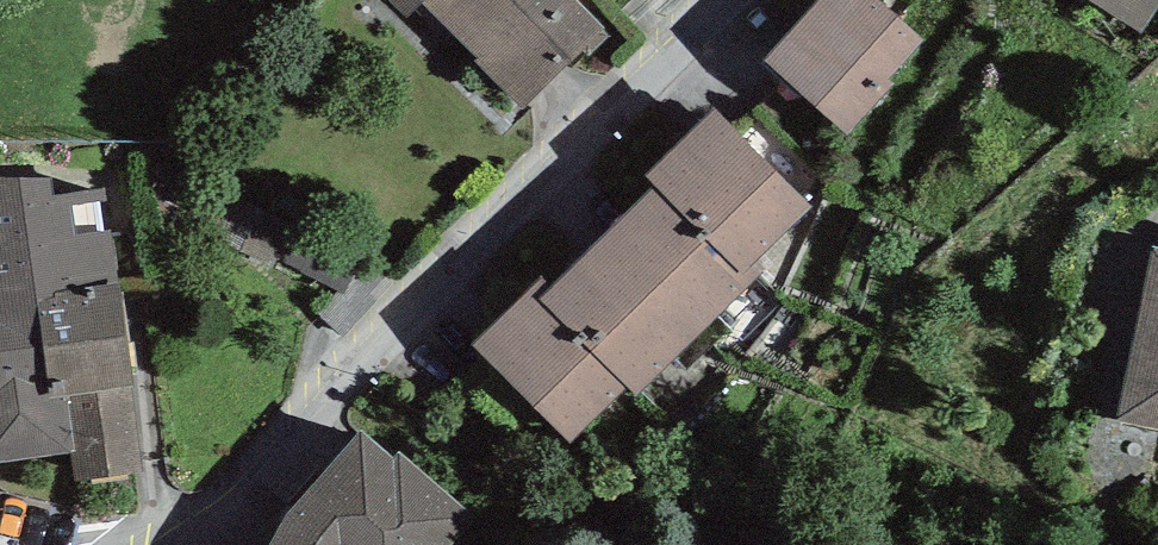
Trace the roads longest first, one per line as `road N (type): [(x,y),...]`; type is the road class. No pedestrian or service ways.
road 1 (residential): [(178,544),(647,124),(746,0)]

